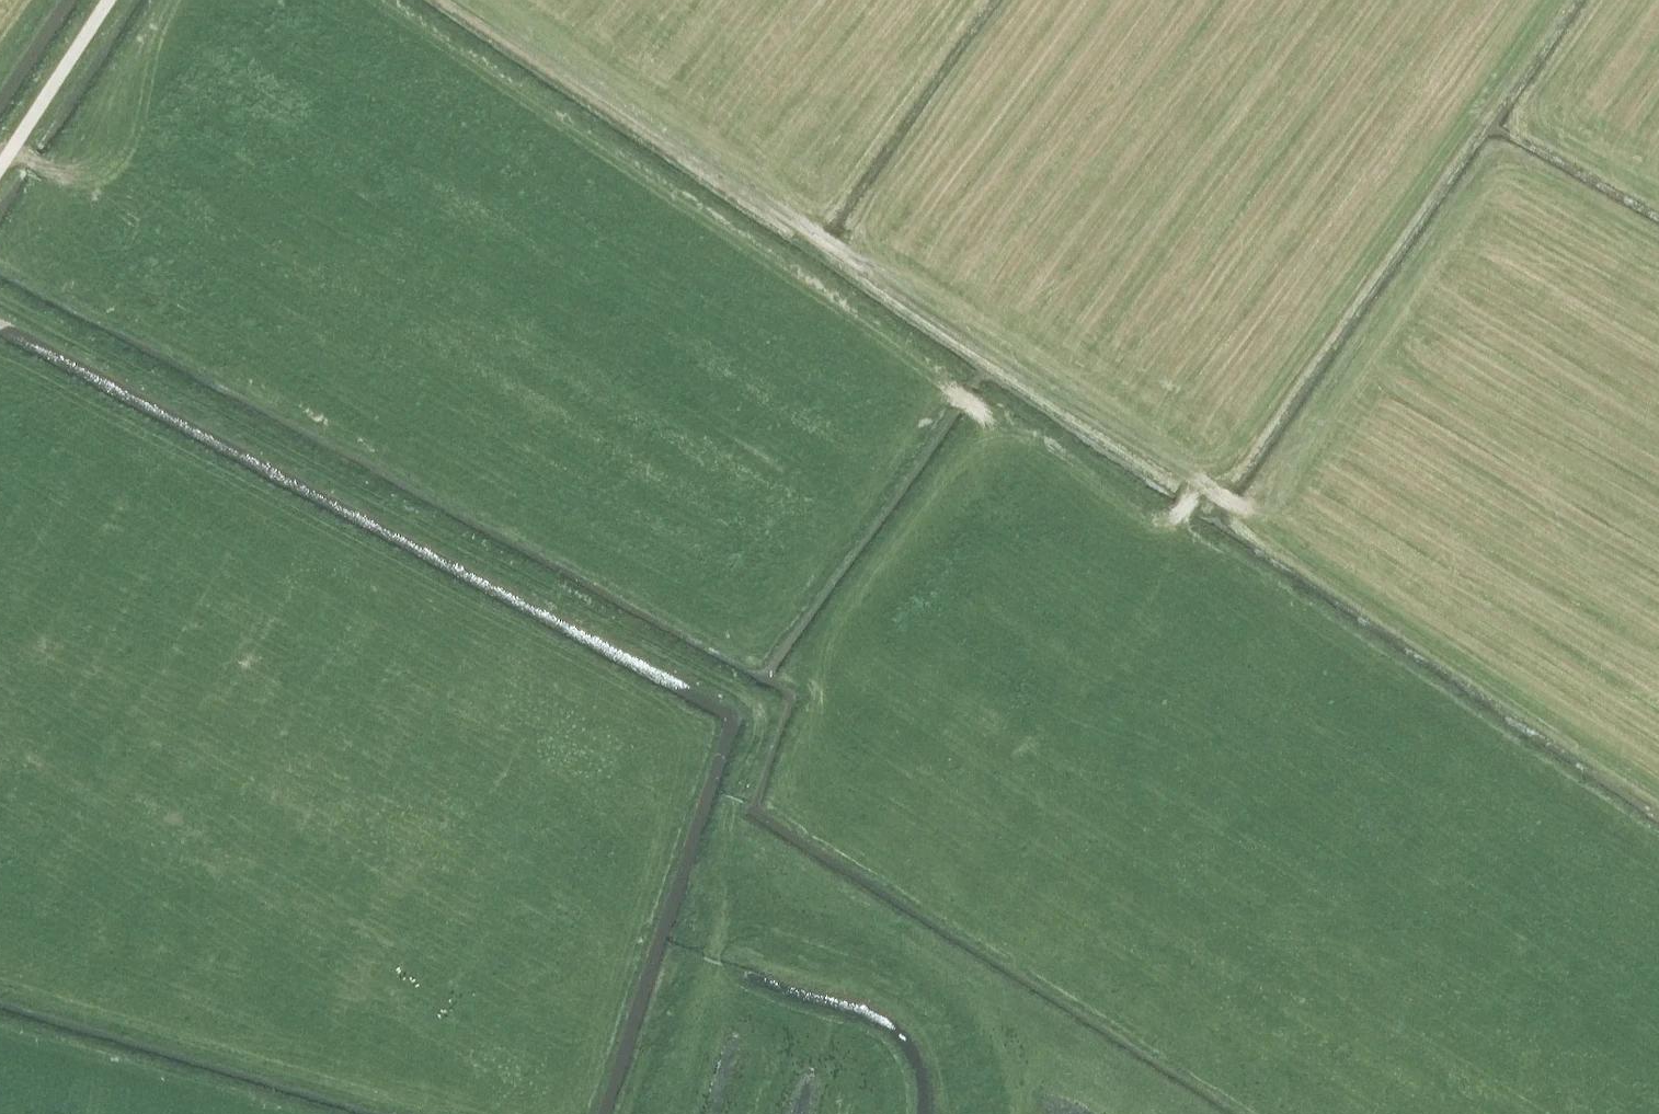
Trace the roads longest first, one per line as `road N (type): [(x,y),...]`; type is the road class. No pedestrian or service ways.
road 1 (track): [(729,822),(763,727),(756,702),(0,297)]
road 2 (unclassified): [(0,167),(109,0)]

